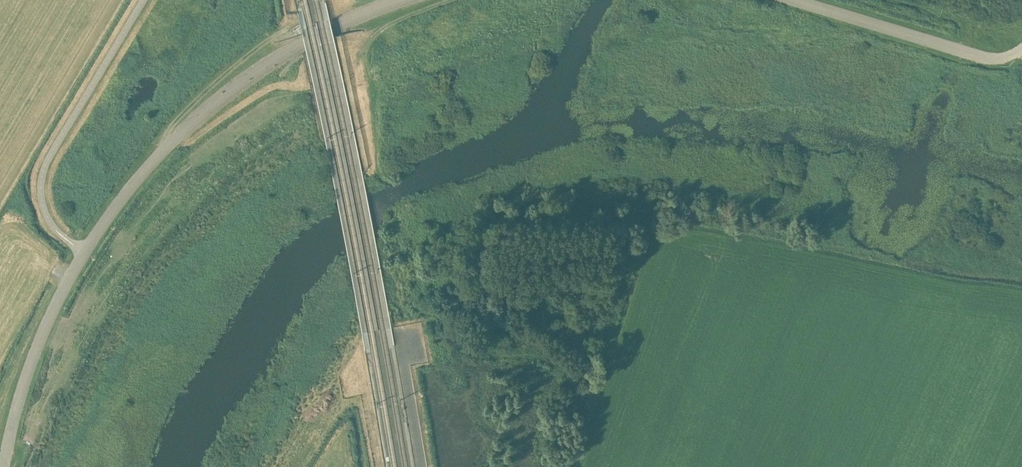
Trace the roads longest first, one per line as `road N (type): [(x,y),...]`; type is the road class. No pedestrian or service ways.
road 1 (unclassified): [(3,466),(51,314),(139,177),(258,71),(400,0)]
road 2 (unclassified): [(793,0),(993,59),(1021,48)]
road 3 (track): [(450,0),(395,20),(363,49),(375,165),(384,179)]
road 4 (track): [(165,148),(165,133),(194,101),(291,26),(288,0)]

